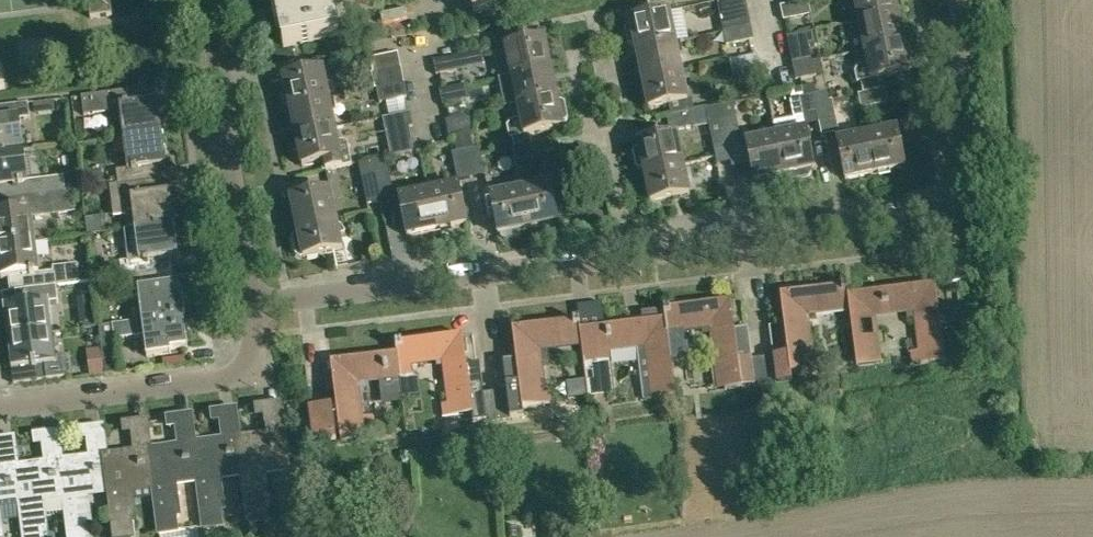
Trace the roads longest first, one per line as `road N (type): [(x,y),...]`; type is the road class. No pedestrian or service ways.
road 1 (residential): [(247,307),(930,222),(965,179),(956,0)]
road 2 (residential): [(0,408),(230,377),(247,366),(252,350),(247,307)]
road 3 (residential): [(247,307),(210,0)]

